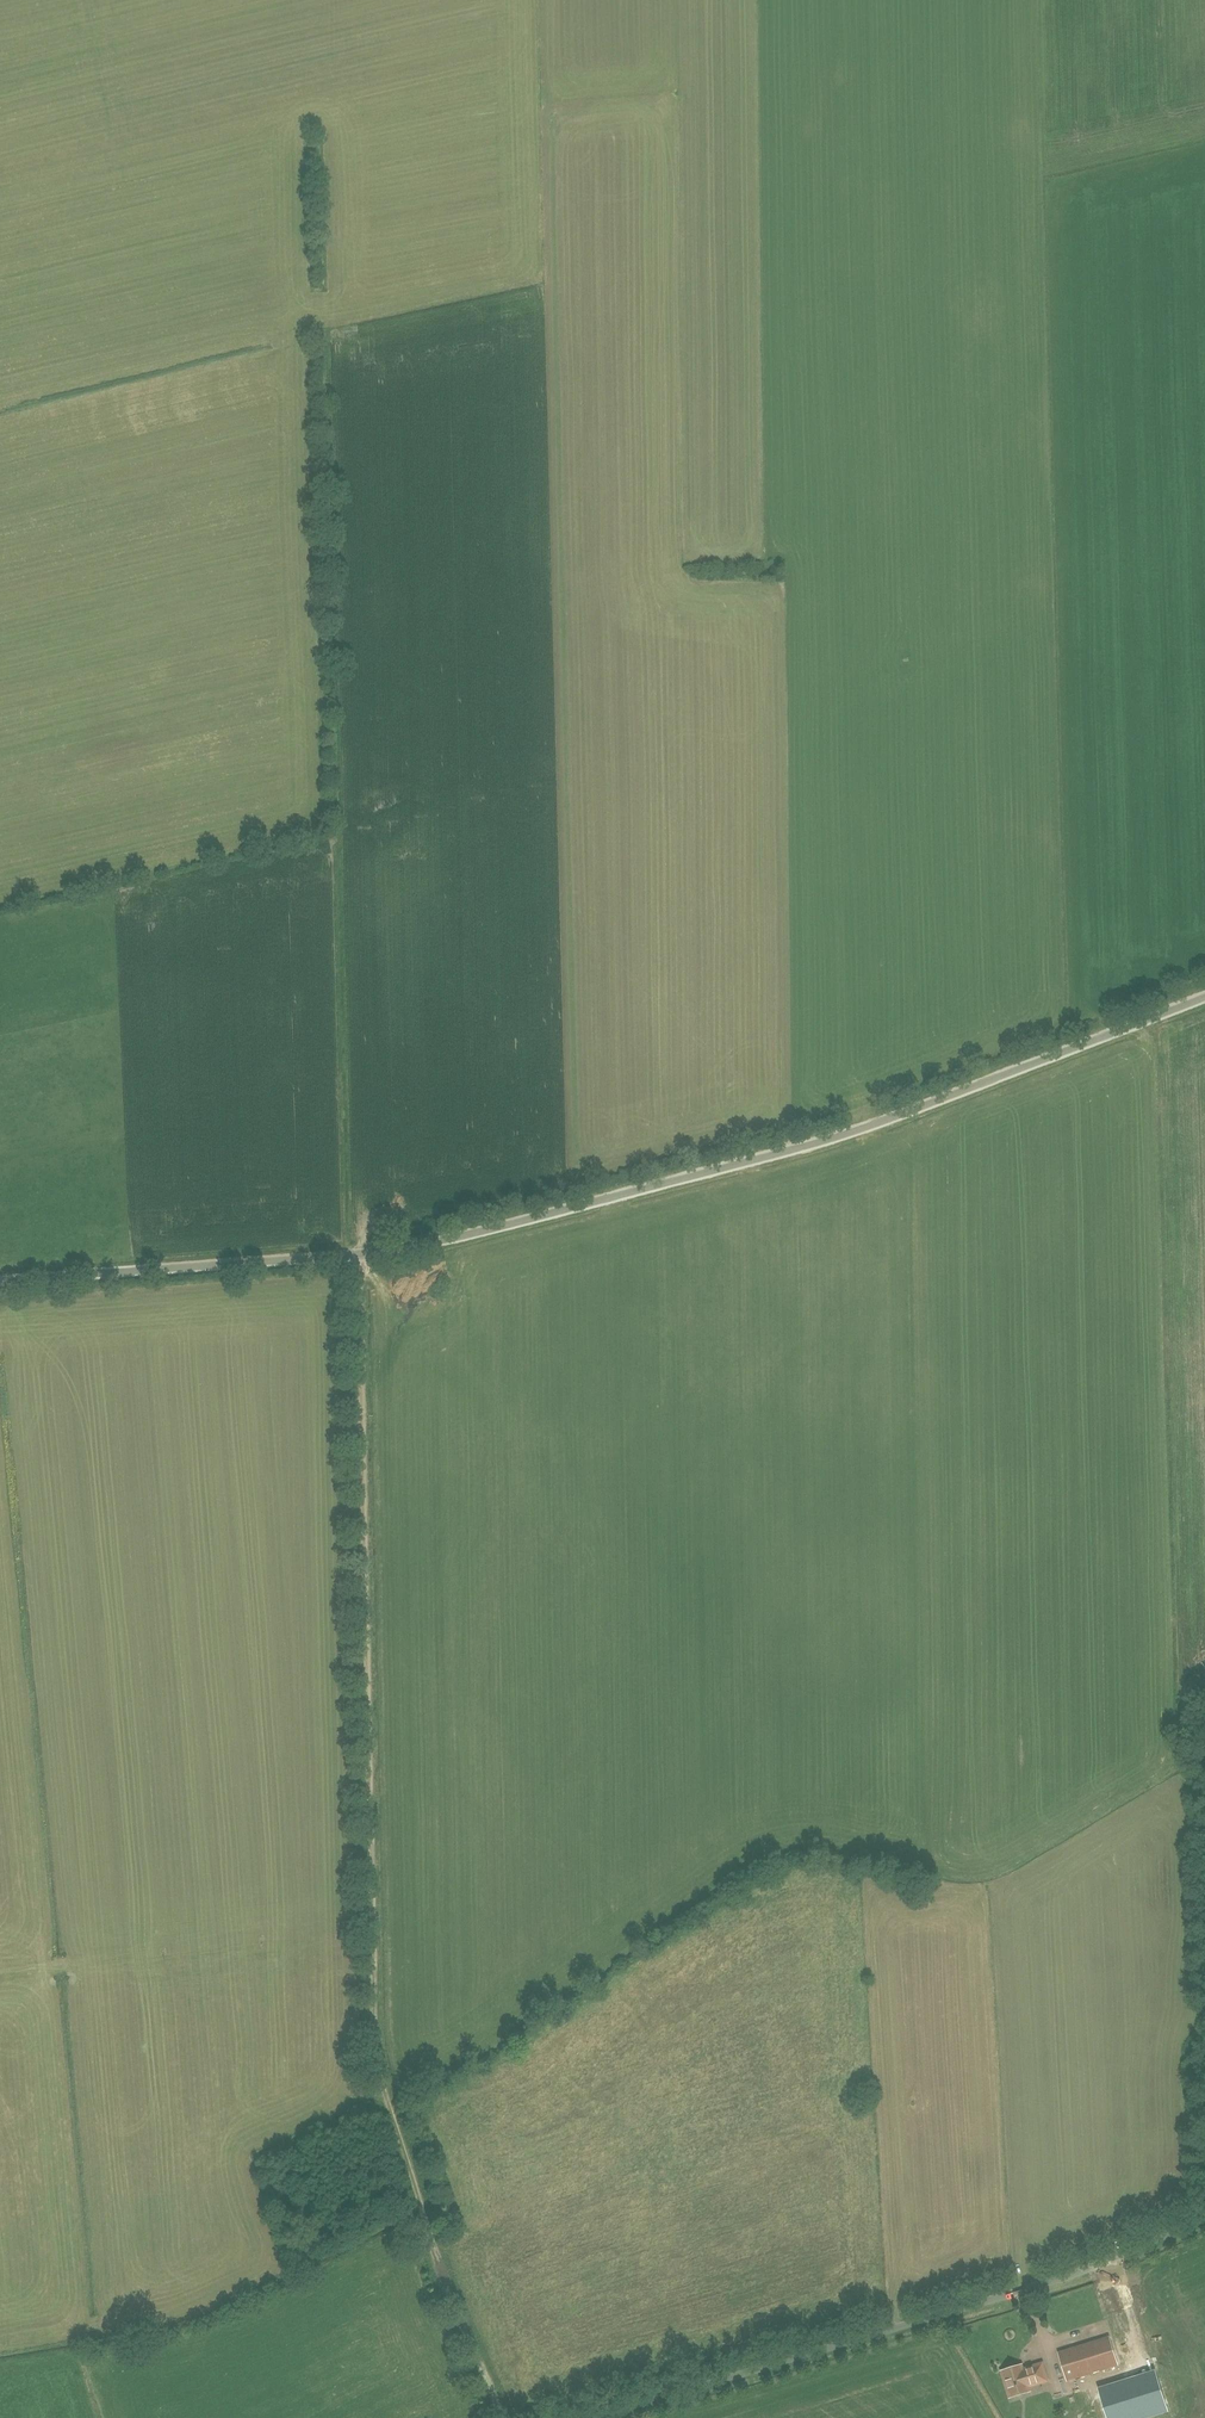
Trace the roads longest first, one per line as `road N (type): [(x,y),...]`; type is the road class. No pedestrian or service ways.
road 1 (unclassified): [(0,1278),(459,1241),(860,1132),(1204,1000)]
road 2 (track): [(506,2417),(433,2249),(377,2055),(358,1254)]
road 3 (unclassified): [(594,2417),(1024,2291),(1204,2218)]

